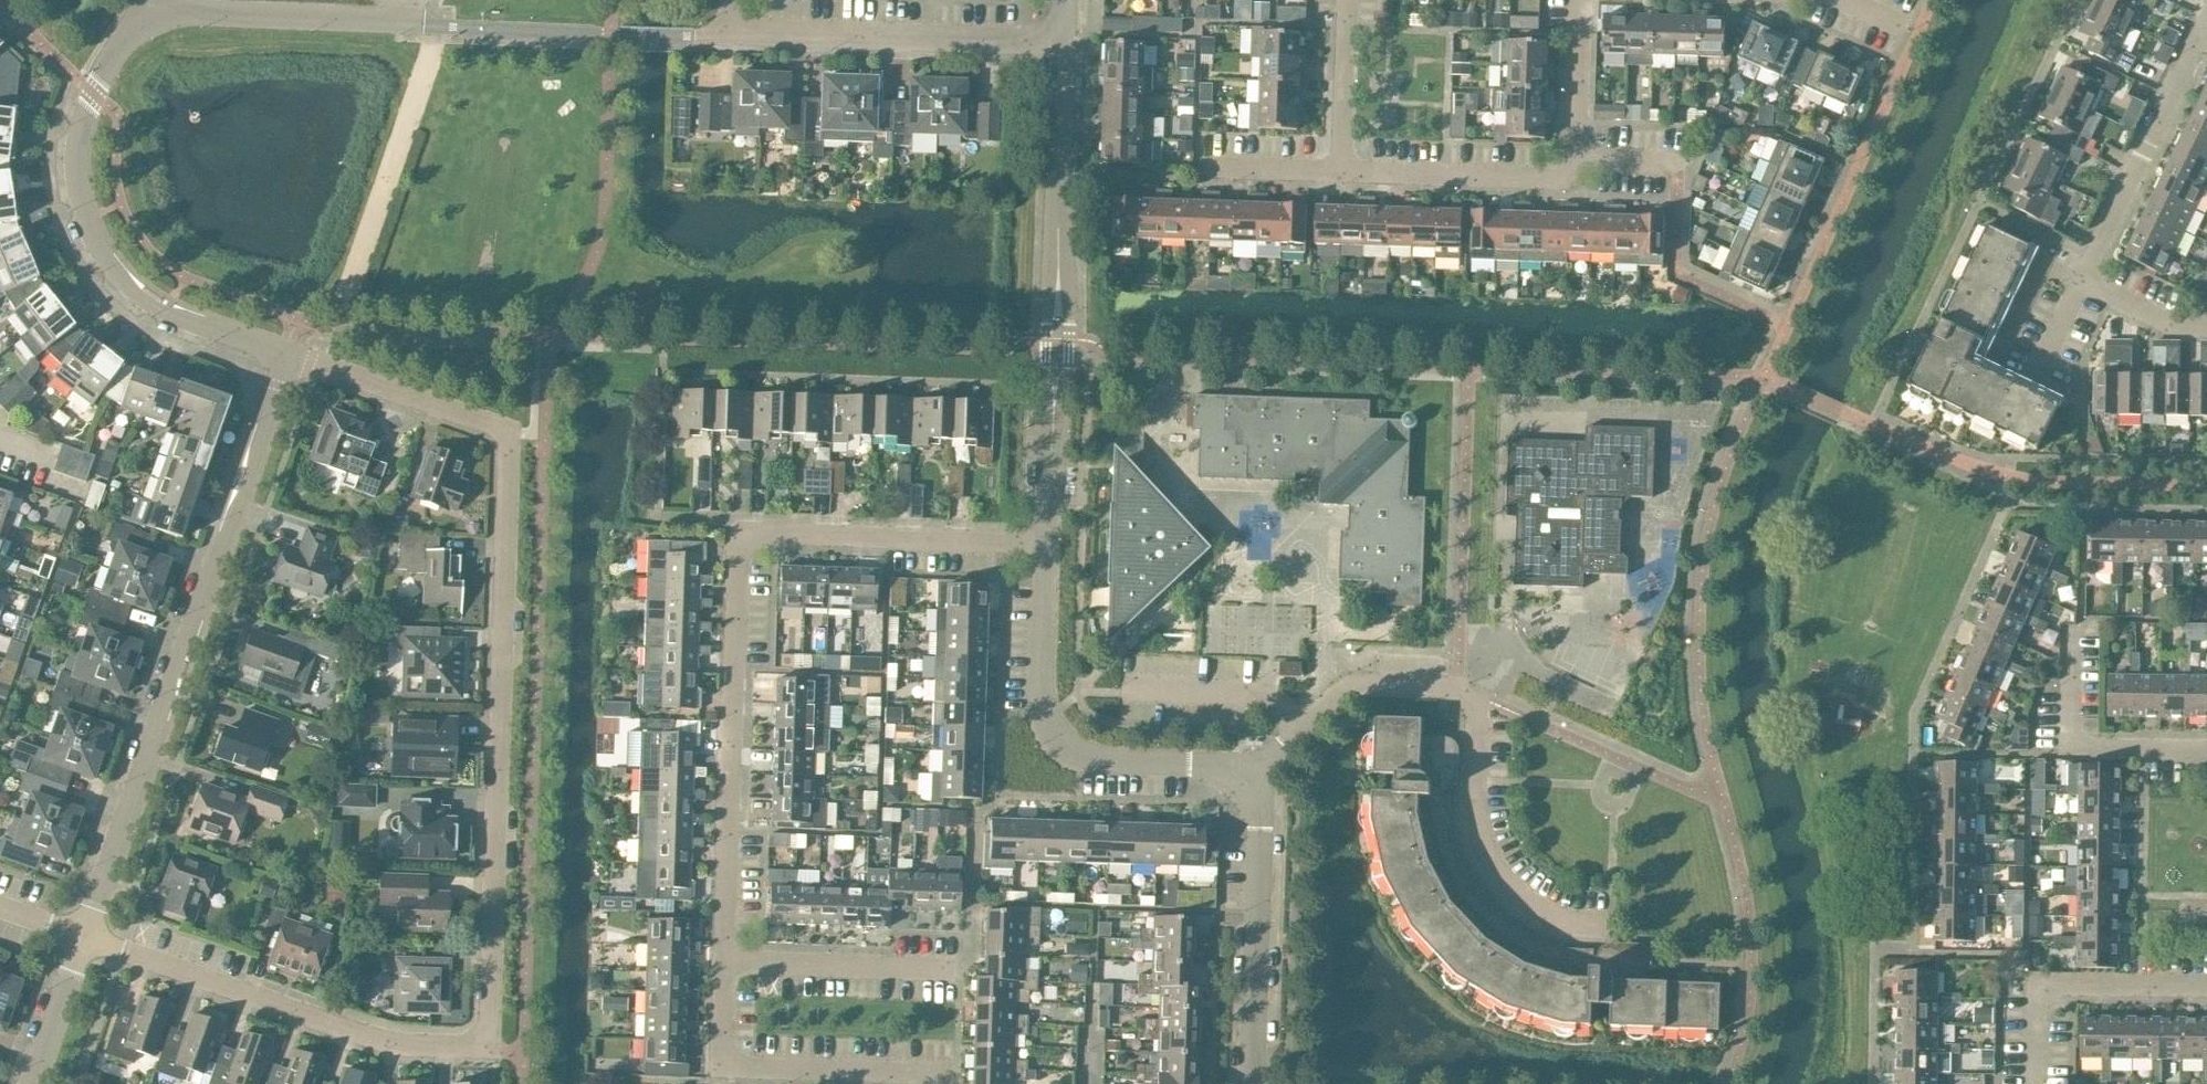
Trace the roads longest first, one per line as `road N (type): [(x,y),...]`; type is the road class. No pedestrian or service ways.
road 1 (residential): [(288,354),(505,432),(488,1042),(390,1041),(81,930)]
road 2 (residential): [(726,962),(741,532),(1046,544)]
road 3 (residential): [(81,930),(288,354)]
road 4 (residential): [(1256,778),(1346,687),(1457,687),(1475,704),(1476,823),(1509,887),(1549,913),(1603,923)]
road 5 (residential): [(1046,544),(1063,42)]
road 6 (residential): [(288,354),(165,310),(118,272),(87,216),(73,164),(92,93),(118,37),(158,7)]
road 7 (residential): [(1256,778),(1223,768),(1097,762),(1061,749),(1041,716),(1046,544)]
road 8 (residential): [(1063,42),(728,30)]
road 9 (residential): [(936,1083),(937,1072),(722,1065),(726,962)]
road 10 (residential): [(1253,1083),(1256,778)]
road 11 (residential): [(2206,21),(2080,284)]
road 12 (residential): [(2036,1083),(2039,985),(2206,988)]
road 13 (residential): [(2072,626),(2071,748),(2206,750)]
road 14 (residential): [(402,22),(158,7)]
road 15 (residential): [(1344,171),(1556,178),(1576,158)]
road 16 (residential): [(726,962),(959,970)]
road 17 (residential): [(1344,171),(1349,0)]
road 18 (residential): [(33,1083),(81,930)]
road 19 (residential): [(1576,158),(1581,0)]
road 20 (residential): [(2080,284),(2038,264),(1999,346)]
road 21 (residential): [(1207,167),(1344,171)]
road 22 (residential): [(2080,284),(2169,324),(2206,324)]

